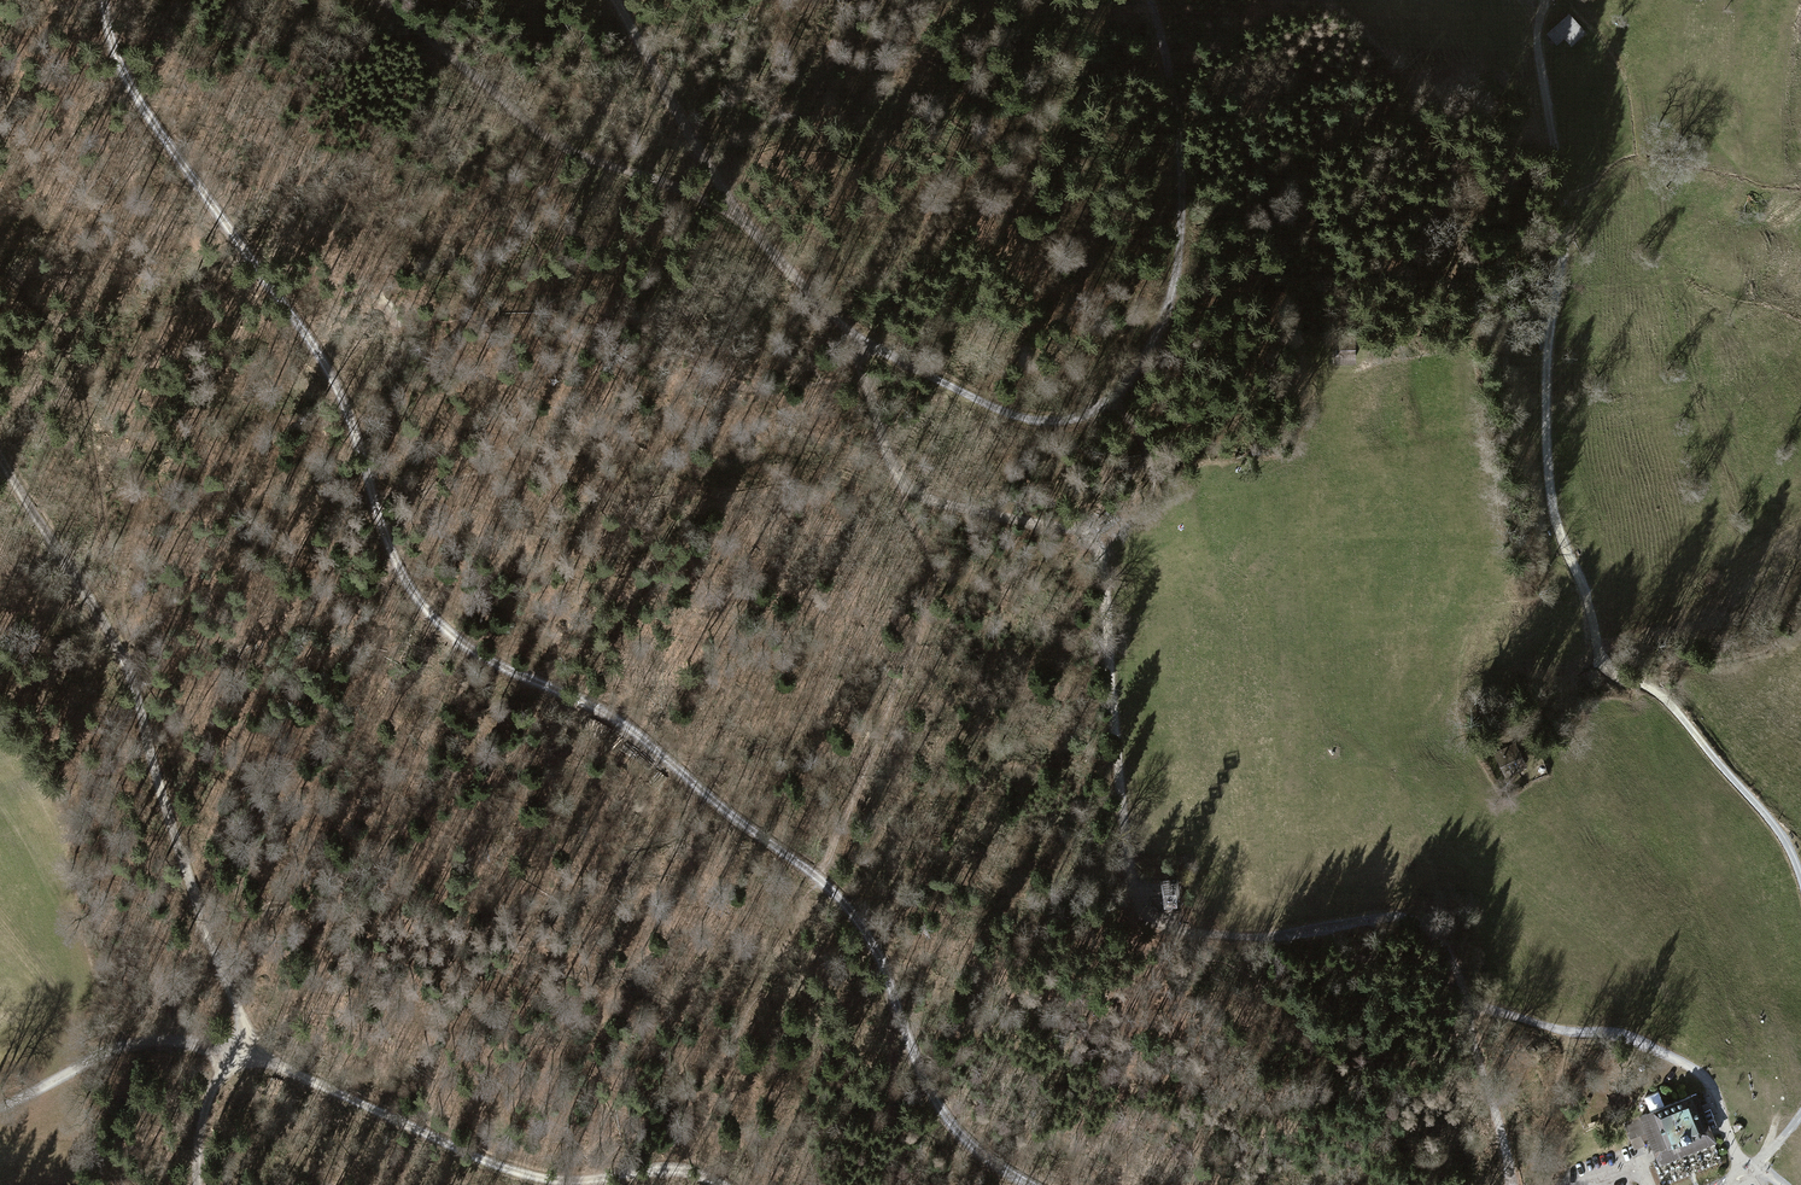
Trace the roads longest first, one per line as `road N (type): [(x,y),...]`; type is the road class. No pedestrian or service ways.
road 1 (track): [(455,642),(586,700),(819,880),(880,960),(944,1118),(1029,1184)]
road 2 (track): [(1088,535),(1099,550),(1104,583),(1132,872),(1152,921),(1172,936),(1235,946),(1408,920),(1443,944),(1467,1000)]
road 3 (track): [(1547,0),(1535,36),(1560,210),(1560,267),(1546,333),(1552,517),(1593,625),(1597,662),(1669,704)]
road 4 (track): [(1146,0),(1167,55),(1184,198),(1153,342),(1114,400),(1064,422),(1016,418),(855,342)]
road 5 (track): [(101,0),(130,90),(324,365),(374,491)]
road 6 (track): [(242,1046),(504,1167),(559,1181),(669,1165),(722,1184)]
road 7 (track): [(202,913),(130,675),(0,464)]
road 8 (track): [(382,0),(555,143),(746,218)]
road 9 (track): [(1467,1000),(1565,1032),(1633,1039),(1693,1069),(1713,1088),(1738,1158),(1758,1167)]
road 10 (track): [(865,382),(893,463),(912,489),(946,505),(1088,535)]
road 11 (track): [(0,1108),(127,1046),(169,1039),(242,1046)]
road 12 (track): [(615,0),(746,218)]
road 13 (track): [(1669,704),(1782,829),(1800,873)]
road 14 (track): [(1467,1000),(1472,1055),(1504,1136),(1512,1184)]
road 15 (track): [(374,491),(393,557),(455,642)]
road 16 (track): [(855,342),(746,218)]
road 17 (track): [(195,1184),(199,1119),(242,1046)]
road 18 (track): [(242,1046),(241,1016),(202,913)]

